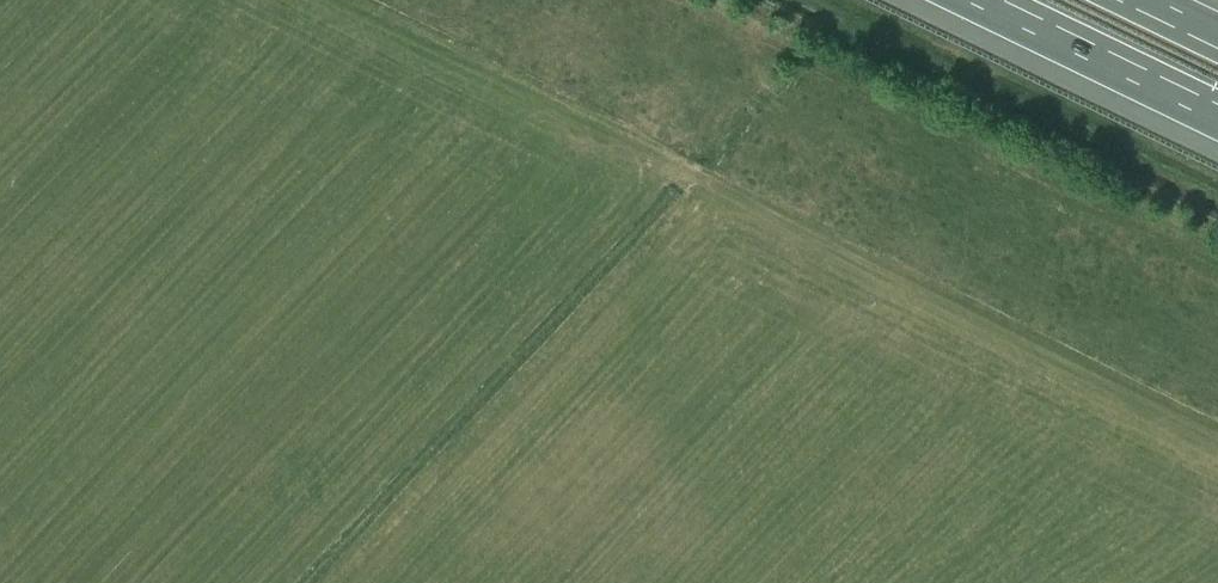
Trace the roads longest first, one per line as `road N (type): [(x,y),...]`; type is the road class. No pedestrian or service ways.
road 1 (motorway): [(977,0),(1217,117)]

